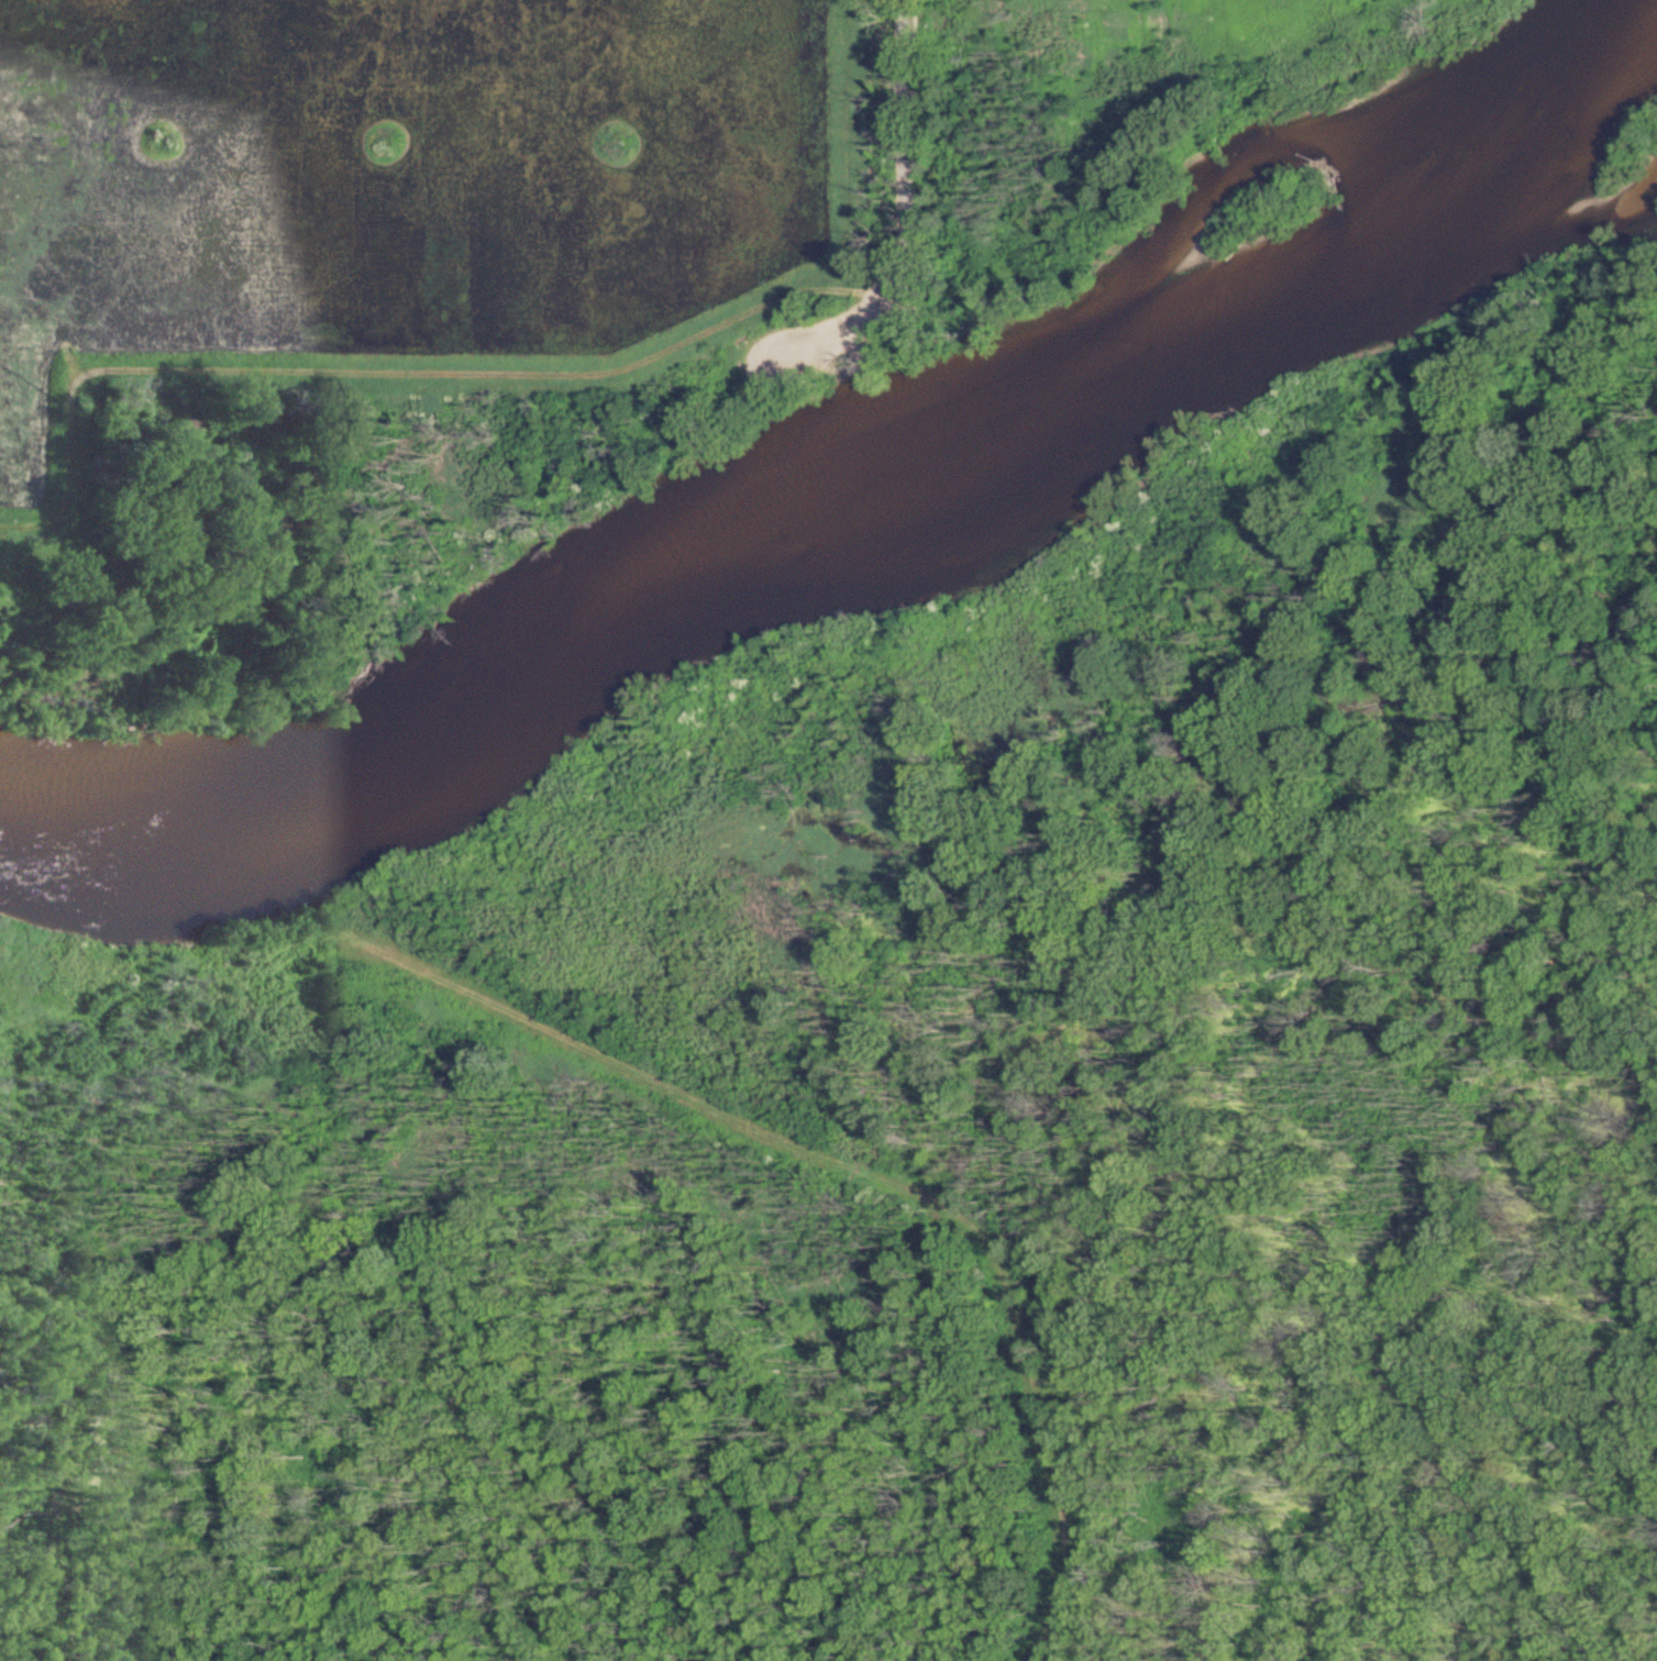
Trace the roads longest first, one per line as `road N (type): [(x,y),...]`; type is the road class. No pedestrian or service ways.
road 1 (residential): [(1656,275),(1506,281),(1383,328),(1326,358),(1235,429),(1089,571),(1027,606),(826,666),(771,704),(625,923),(284,946),(103,995),(55,996),(25,985),(0,960)]
road 2 (residential): [(625,923),(864,1099),(937,1160),(1004,1232),(1062,1427),(1071,1535),(1052,1613),(1021,1660)]
road 3 (residential): [(917,0),(921,291)]

